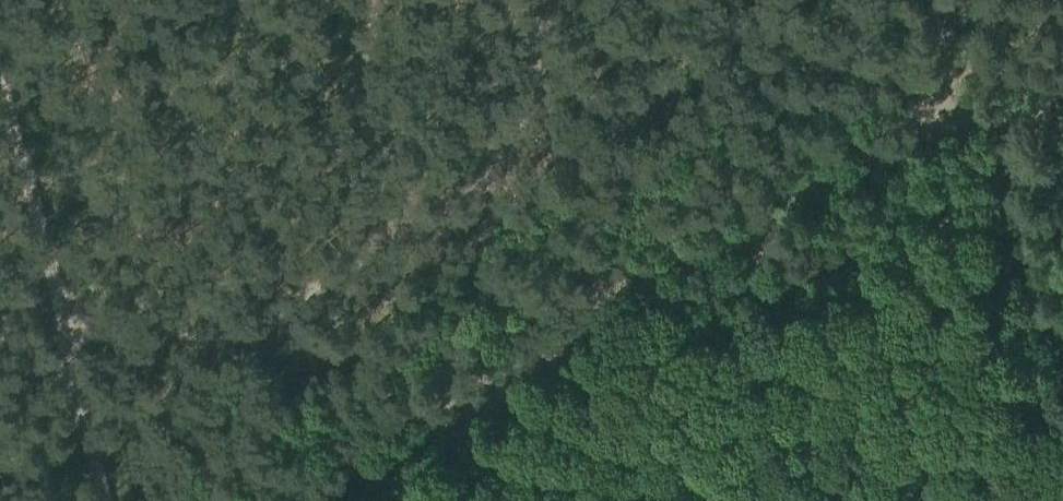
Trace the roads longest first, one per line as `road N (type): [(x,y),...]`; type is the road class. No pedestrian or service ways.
road 1 (track): [(244,500),(437,417),(789,190),(958,111),(1062,89)]
road 2 (track): [(65,331),(257,318),(342,277),(435,217),(494,164),(534,96),(550,0)]
road 3 (track): [(0,56),(103,500)]

